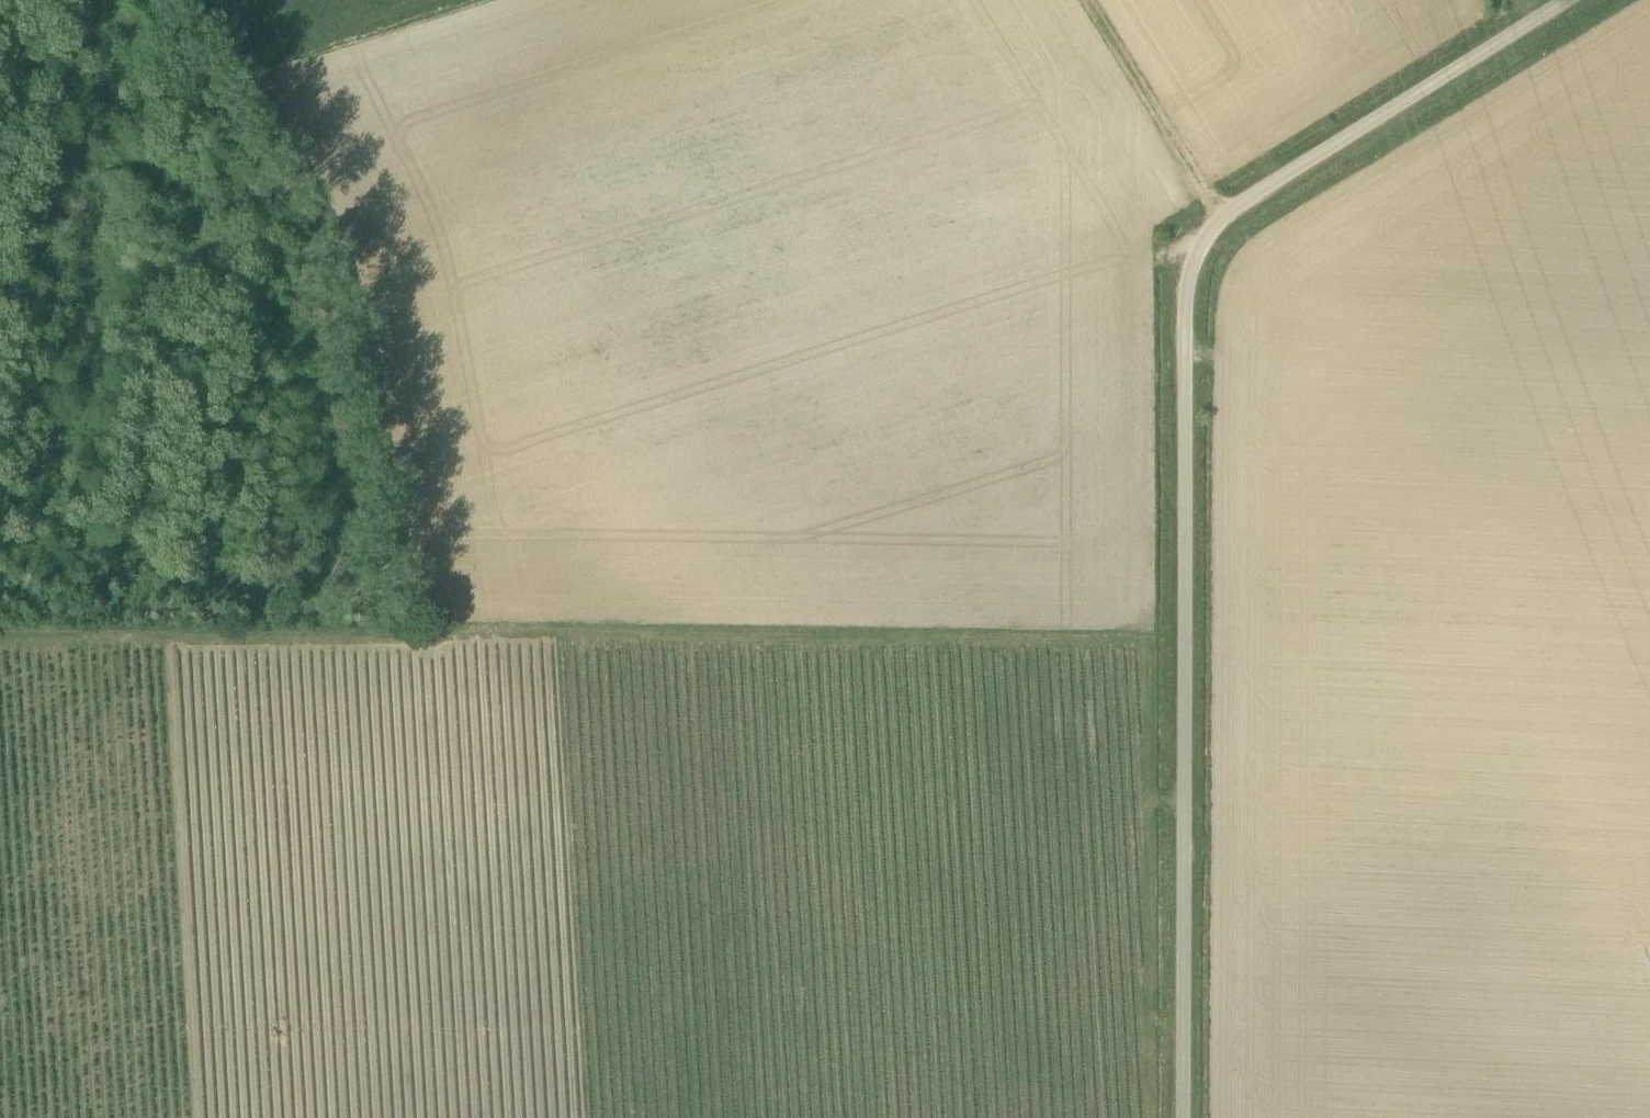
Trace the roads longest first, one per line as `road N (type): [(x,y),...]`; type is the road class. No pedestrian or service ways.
road 1 (unclassified): [(1188,1117),(1189,273),(1229,216),(1568,0)]
road 2 (track): [(1093,0),(1229,216)]

